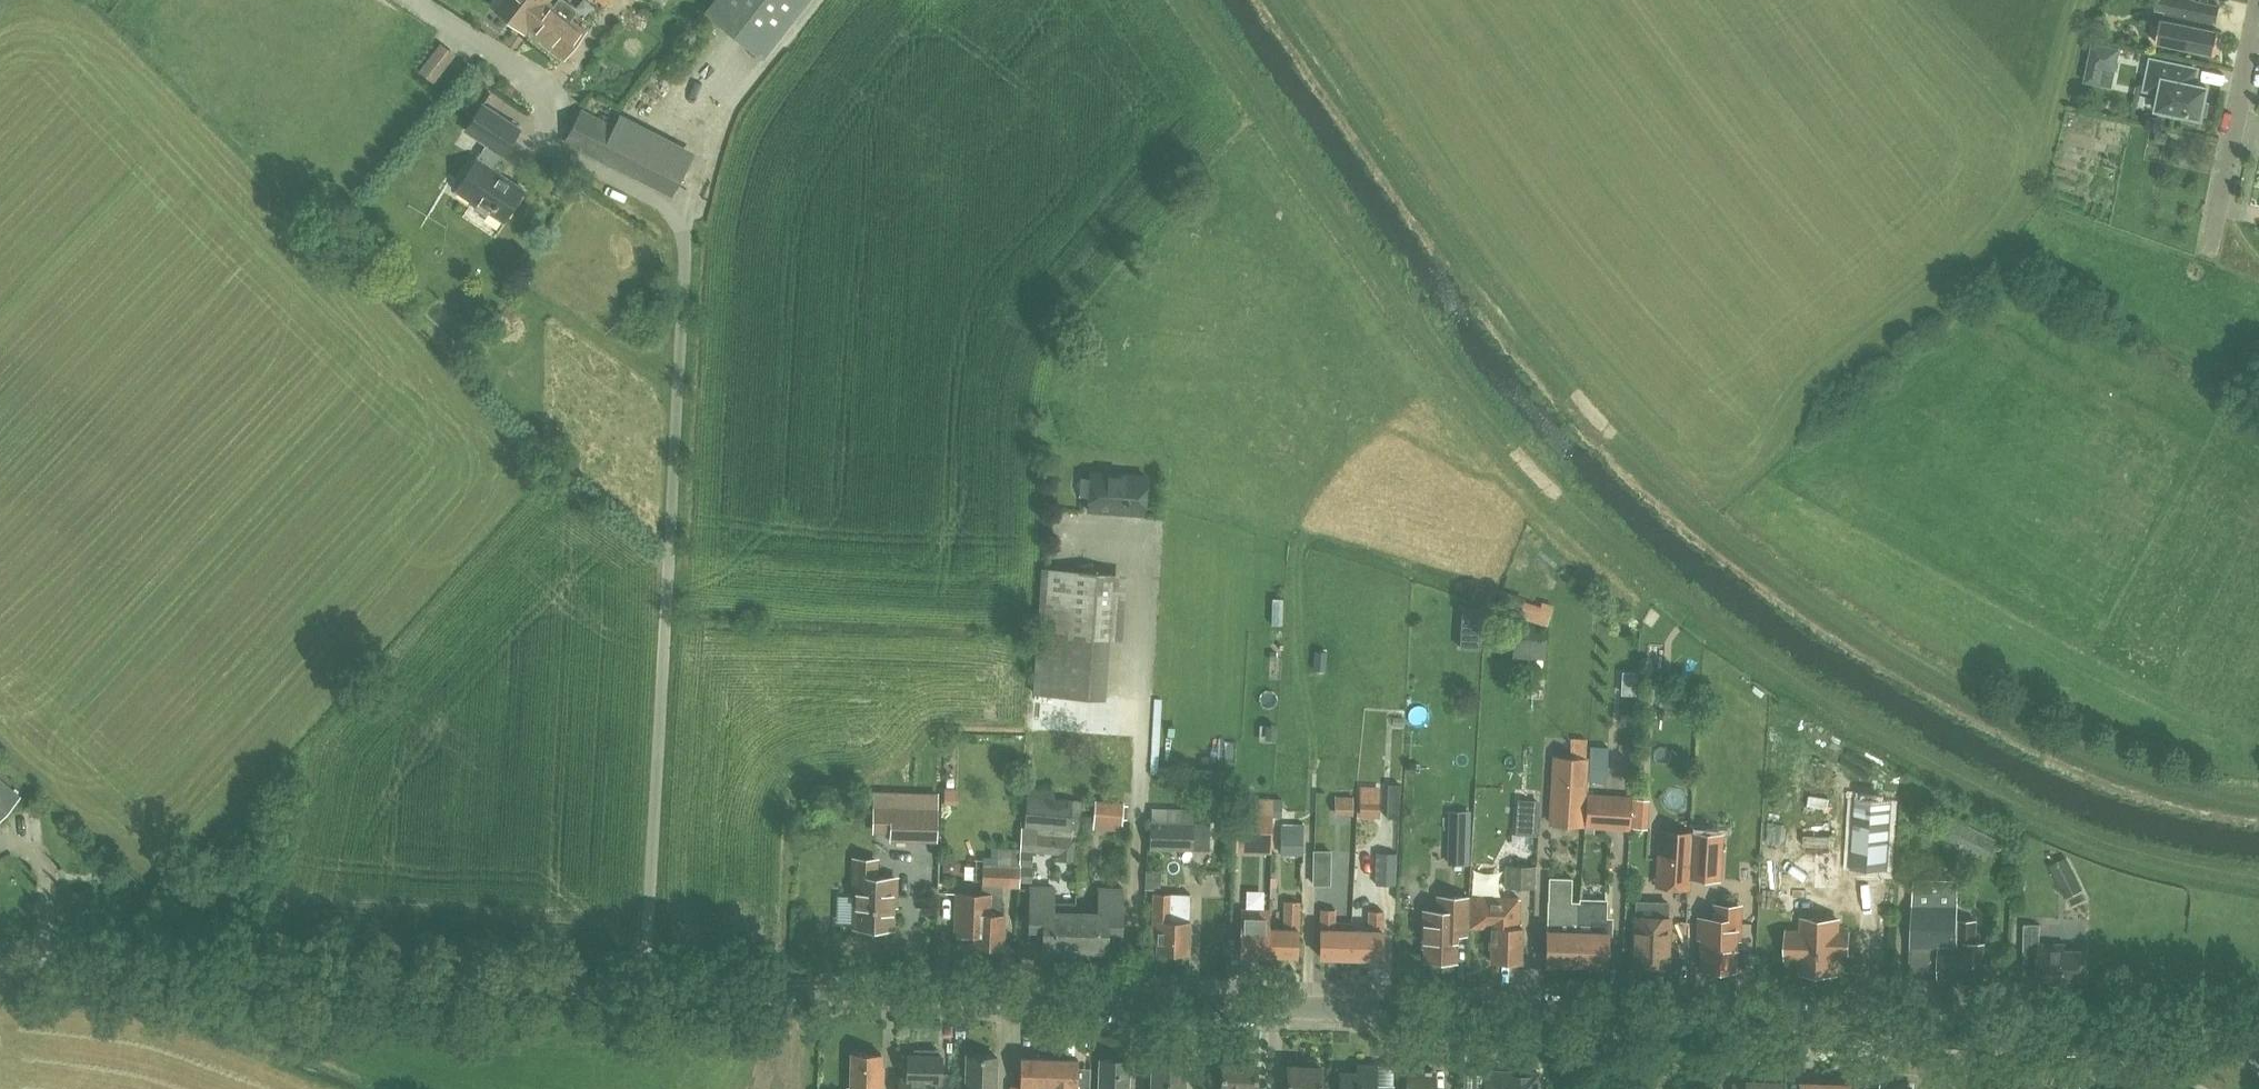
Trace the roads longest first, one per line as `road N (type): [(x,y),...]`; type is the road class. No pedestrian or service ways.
road 1 (residential): [(2258,1064),(2212,1039),(2180,1033),(718,990)]
road 2 (track): [(1273,0),(1501,313),(1664,496),(1817,615),(2048,748),(2171,791),(2258,808)]
road 3 (unclassified): [(642,988),(683,215)]
road 4 (unclassified): [(642,988),(0,966)]
road 5 (residential): [(2208,242),(2258,11)]
road 6 (unclassified): [(422,0),(565,101)]

